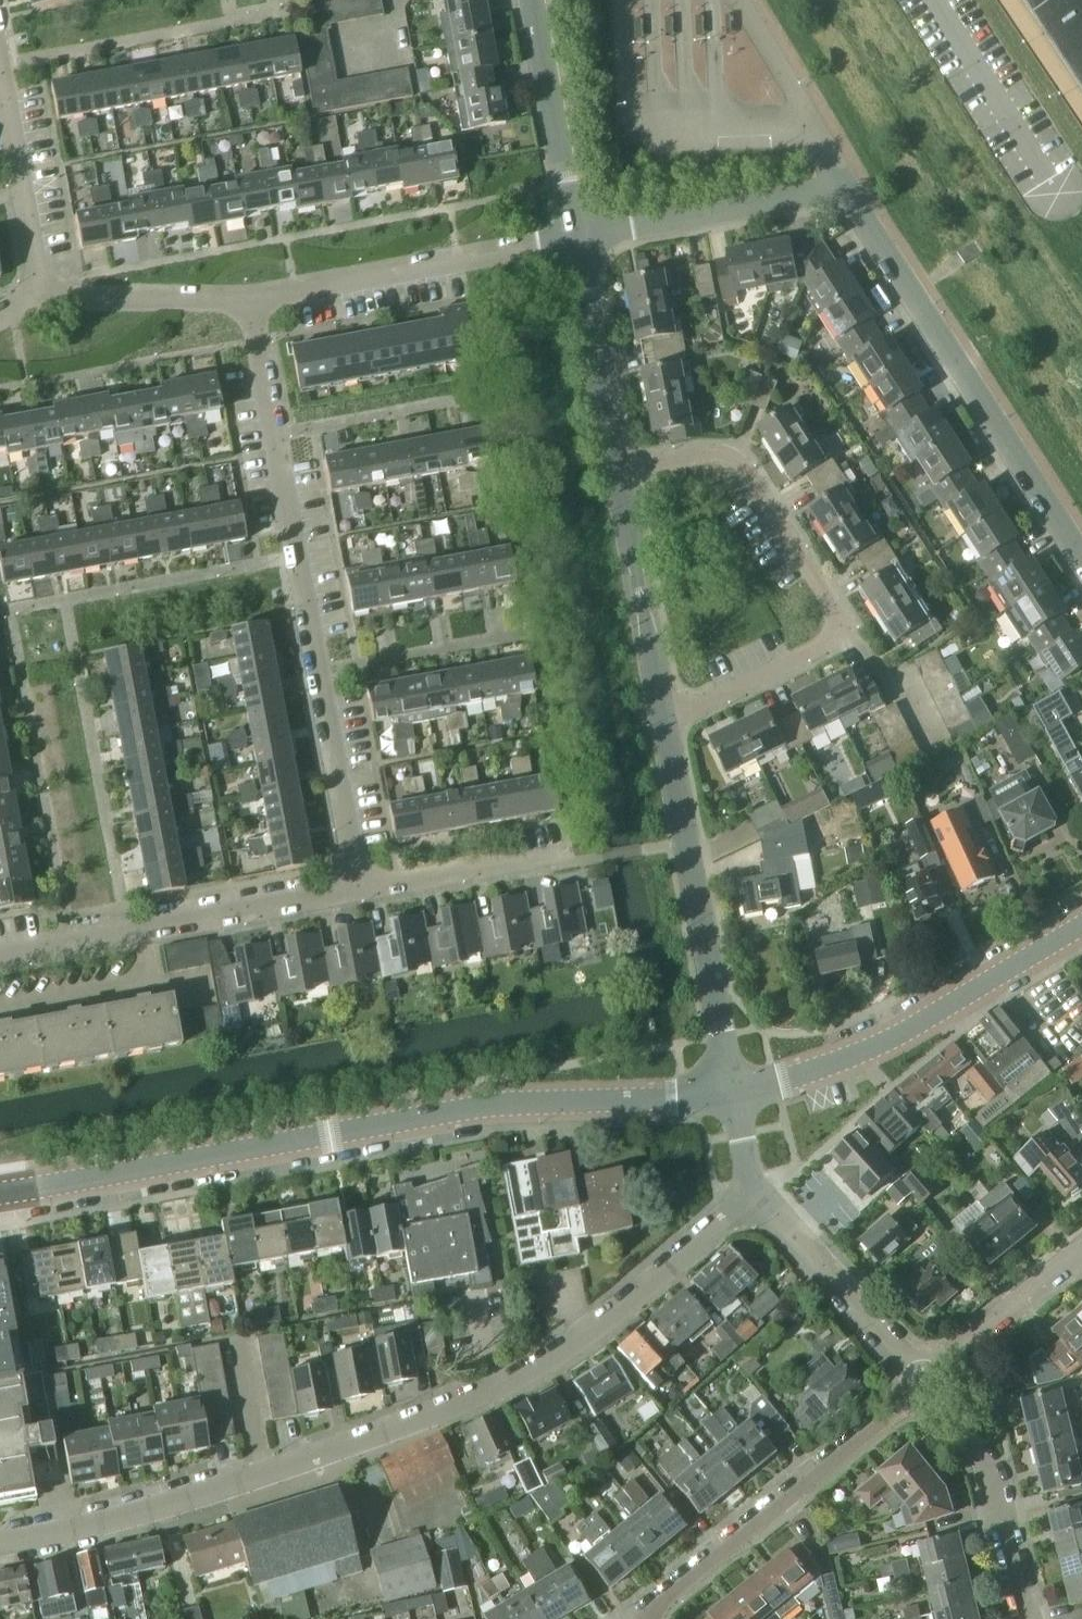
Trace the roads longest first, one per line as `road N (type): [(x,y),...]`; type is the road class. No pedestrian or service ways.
road 1 (residential): [(0,1541),(237,1485),(456,1407),(575,1341),(752,1196)]
road 2 (unclassified): [(0,1192),(483,1102),(734,1093)]
road 3 (residential): [(363,888),(252,308)]
road 4 (residential): [(664,721),(828,648),(838,636),(837,618),(729,459),(705,454),(616,469)]
road 5 (residential): [(1081,552),(846,187)]
road 6 (unclassified): [(734,1093),(912,1029),(1081,923)]
road 7 (residential): [(734,1093),(664,721)]
road 8 (residential): [(0,949),(363,888)]
road 9 (residential): [(923,1385),(648,1618)]
road 10 (residential): [(578,241),(252,308)]
road 11 (residential): [(0,65),(287,10)]
road 12 (residential): [(578,241),(846,187)]
road 13 (residential): [(1025,1618),(989,1469),(923,1385)]
road 14 (residential): [(664,721),(616,469)]
road 15 (residential): [(923,1385),(752,1196)]
road 16 (residential): [(578,241),(528,0)]
road 17 (residential): [(616,469),(578,241)]
road 18 (residential): [(46,299),(0,84)]
road 19 (residential): [(1081,1252),(923,1385)]
road 20 (residential): [(252,308),(46,299)]
road 21 (residential): [(363,888),(560,855)]

